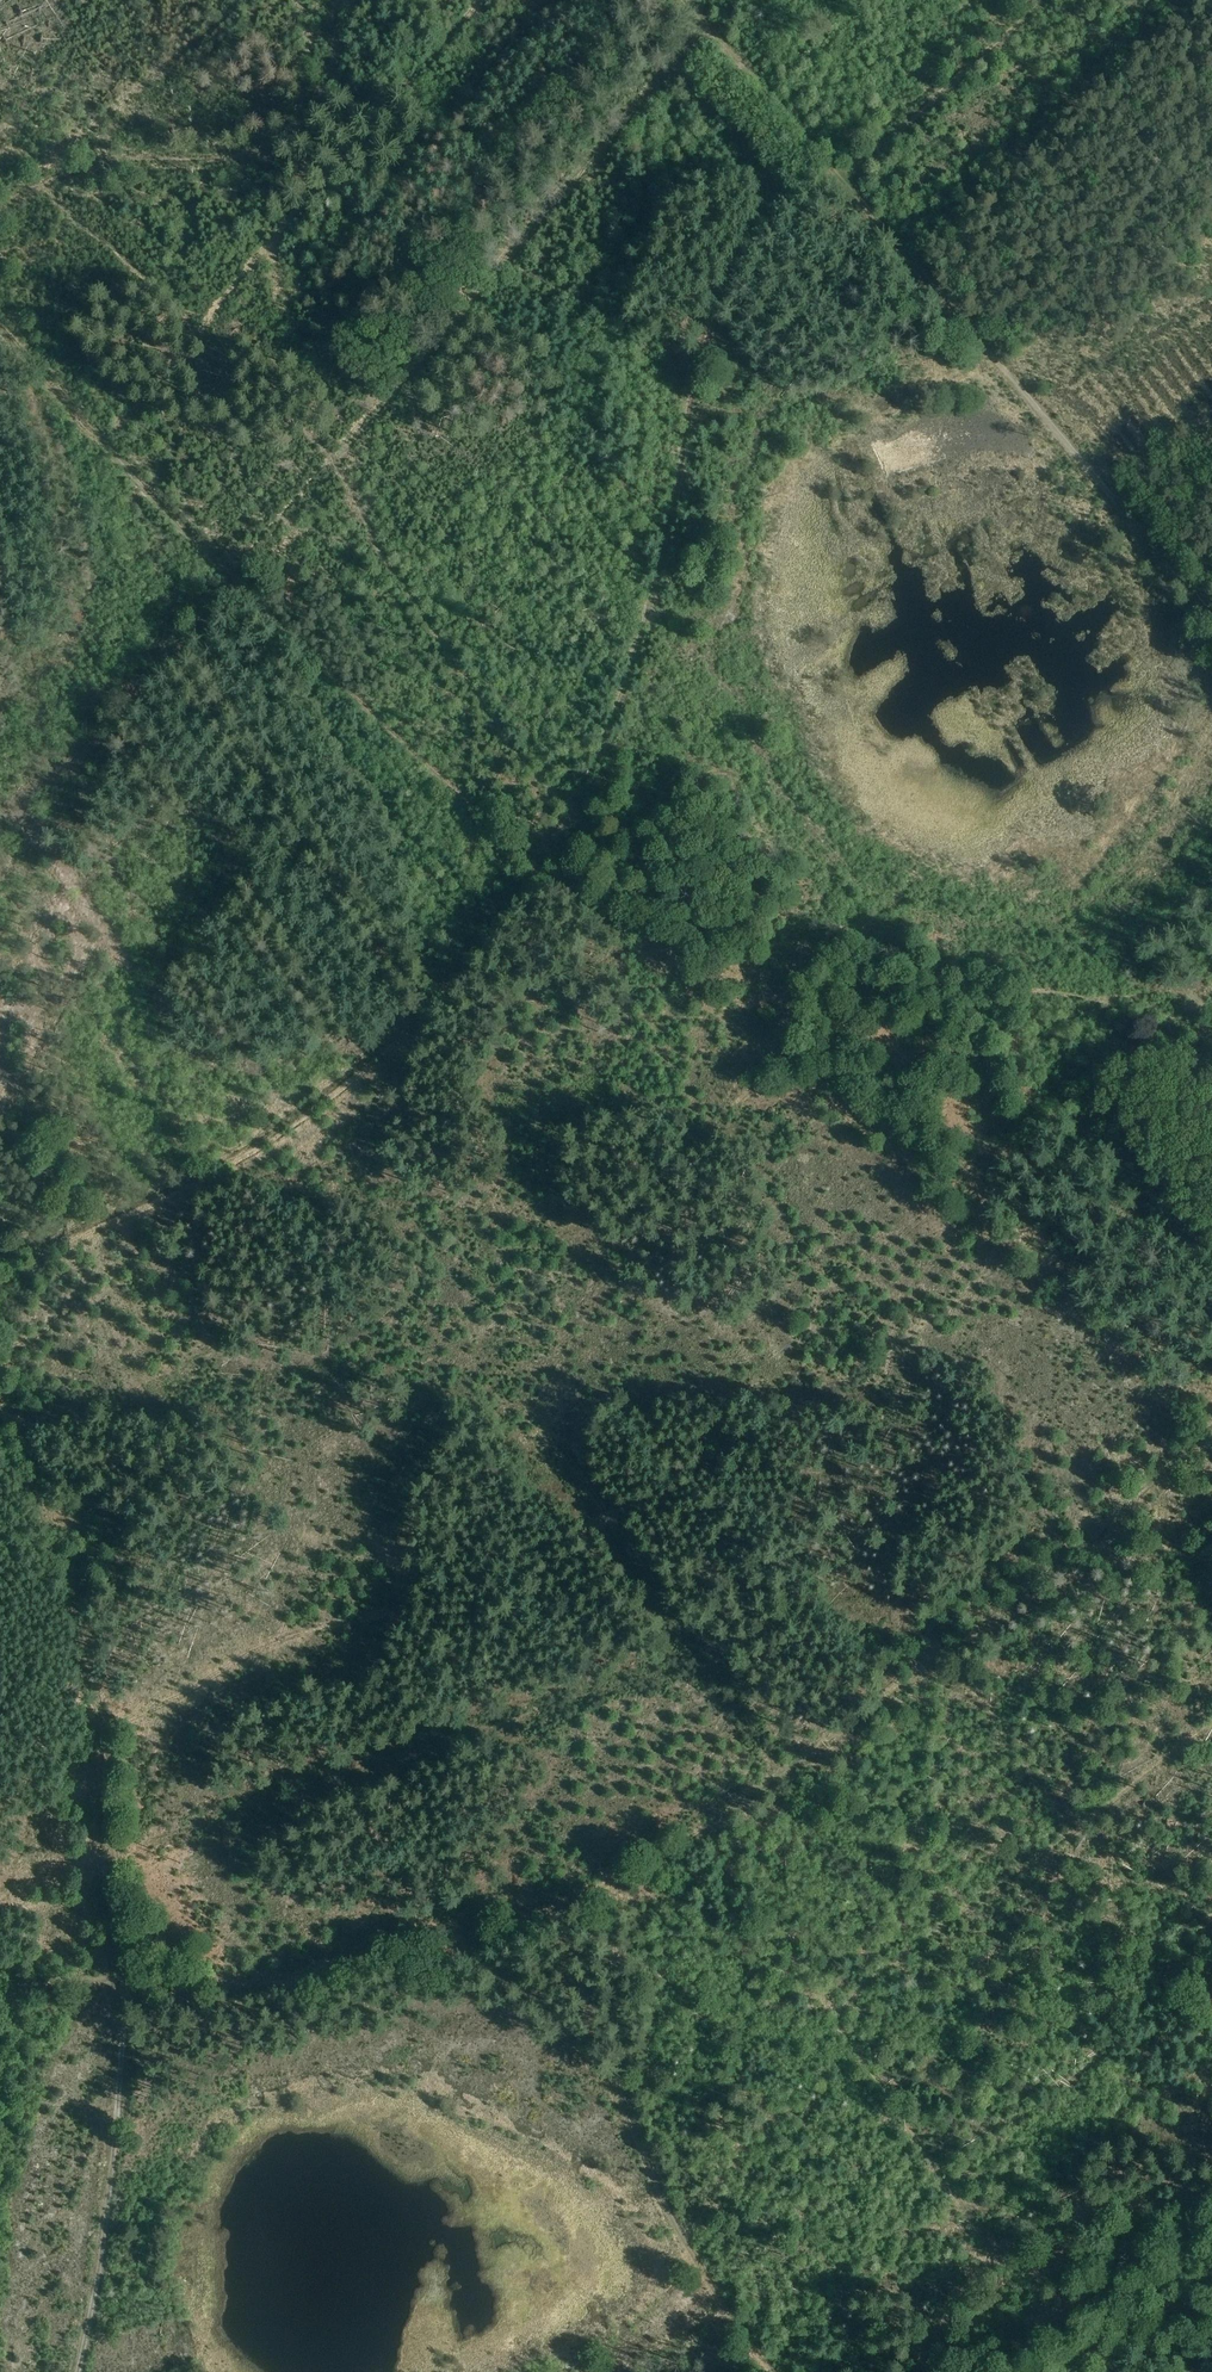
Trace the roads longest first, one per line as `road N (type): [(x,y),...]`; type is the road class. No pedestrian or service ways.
road 1 (track): [(236,580),(604,927),(1063,1290),(1203,1437)]
road 2 (track): [(78,2371),(105,2229),(126,1981),(305,1976),(472,1941),(542,1991),(593,2049),(707,2266),(780,2371)]
road 3 (track): [(472,1941),(664,1855),(850,1726),(1203,1437)]
road 4 (track): [(1211,1016),(1180,992),(1106,1000),(974,980),(879,1015),(764,993),(731,974),(623,879),(573,811)]
road 5 (track): [(0,1995),(59,1980),(126,1981),(121,1852),(94,1691),(0,1402)]
road 6 (track): [(573,811),(631,675),(728,270),(777,193),(821,158)]
road 7 (track): [(0,1256),(34,1253),(144,1205),(318,1103),(407,1026),(545,875)]
road 8 (track): [(842,182),(1211,611)]
road 9 (track): [(0,213),(39,182),(77,166),(271,147),(313,99),(347,0)]
road 10 (track): [(923,2371),(963,2292),(1015,2243),(1101,2211),(1211,2199)]
road 11 (track): [(0,331),(236,580)]
road 12 (track): [(0,811),(95,746),(236,580)]
road 13 (track): [(842,182),(1045,0)]
road 14 (track): [(682,0),(842,182)]

